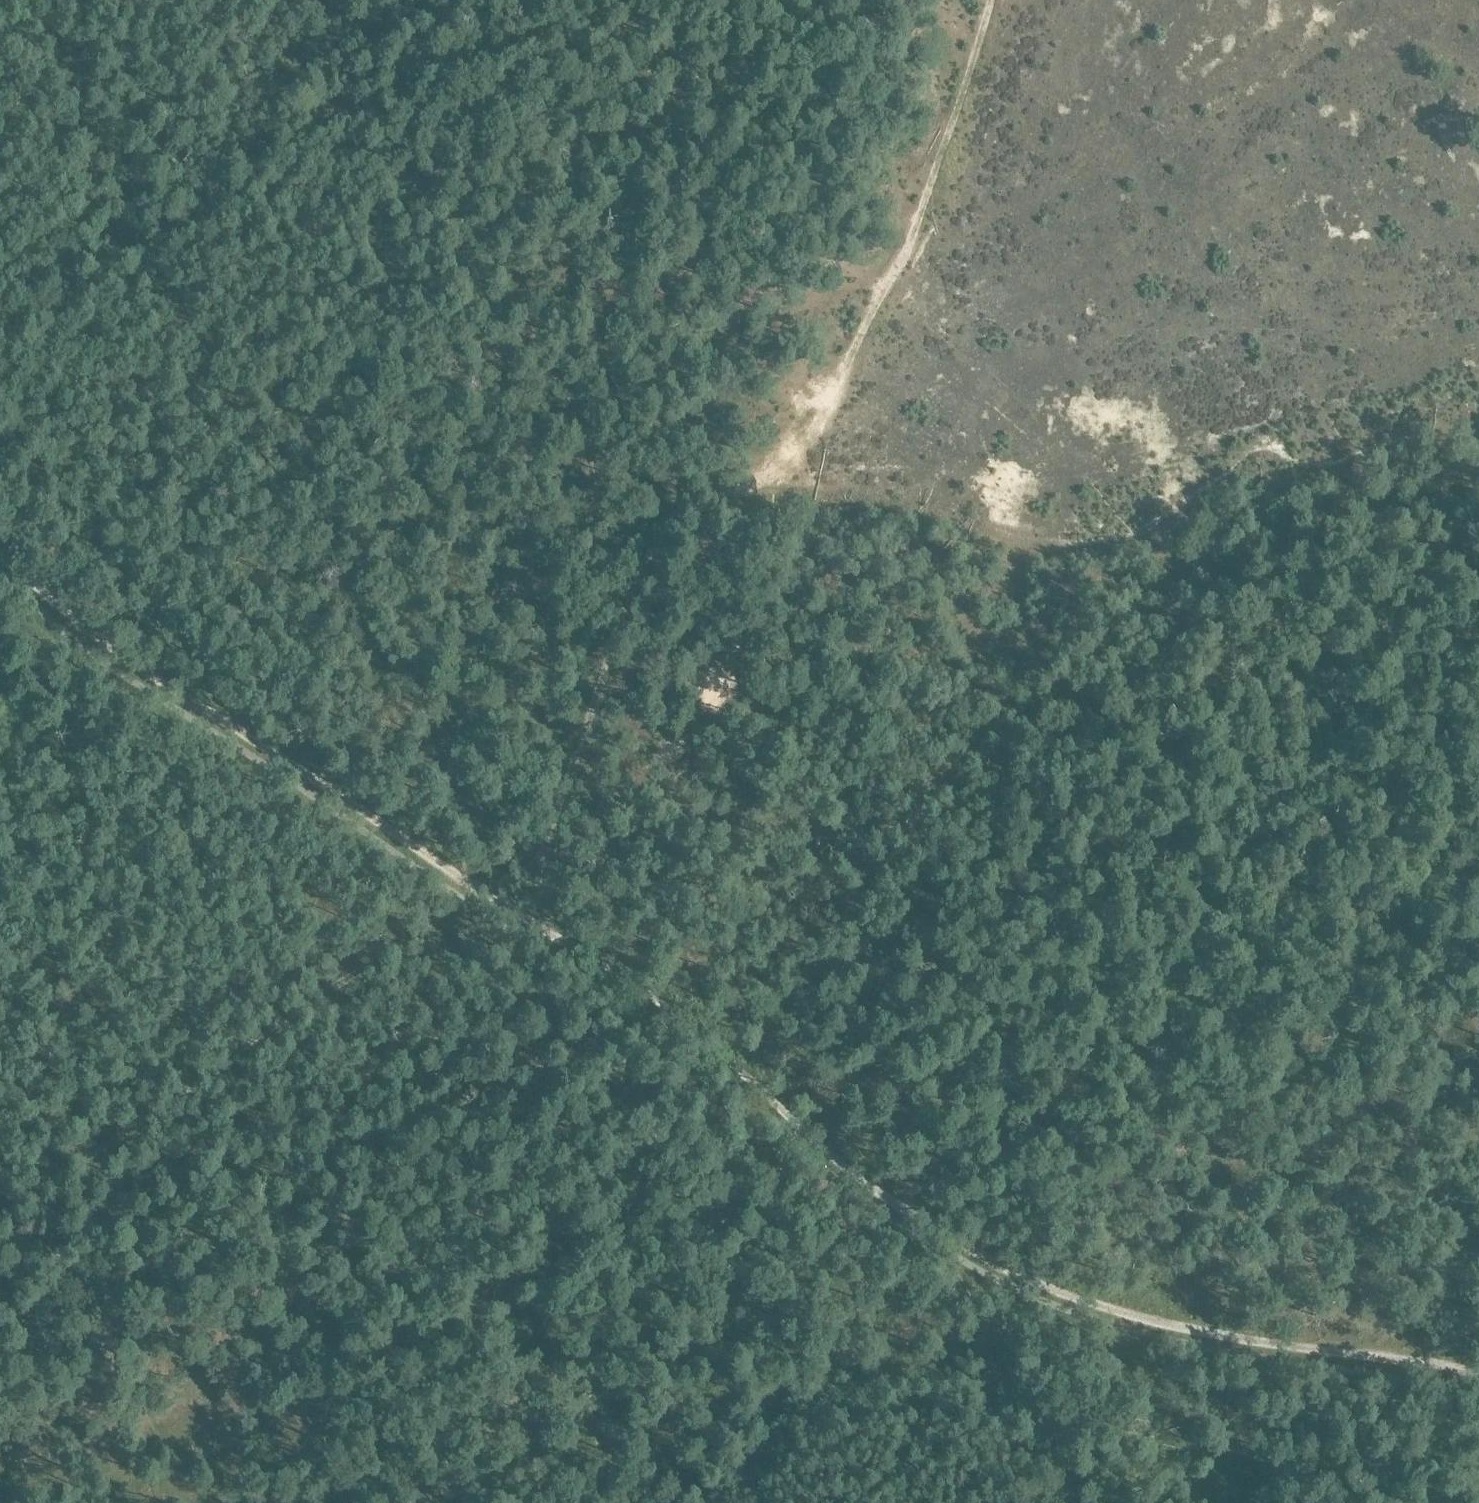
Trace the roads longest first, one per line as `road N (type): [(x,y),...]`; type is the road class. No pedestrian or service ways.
road 1 (track): [(1478,1377),(1150,1321),(1006,1269),(874,1189),(673,1009),(510,911)]
road 2 (track): [(991,0),(907,254),(833,404),(766,493),(698,507),(672,522),(616,629)]
road 3 (track): [(476,889),(109,645),(0,557)]
road 4 (track): [(476,889),(0,1220)]
road 5 (track): [(934,1228),(1066,1476),(1072,1502)]
road 6 (track): [(616,629),(537,866),(510,911)]

